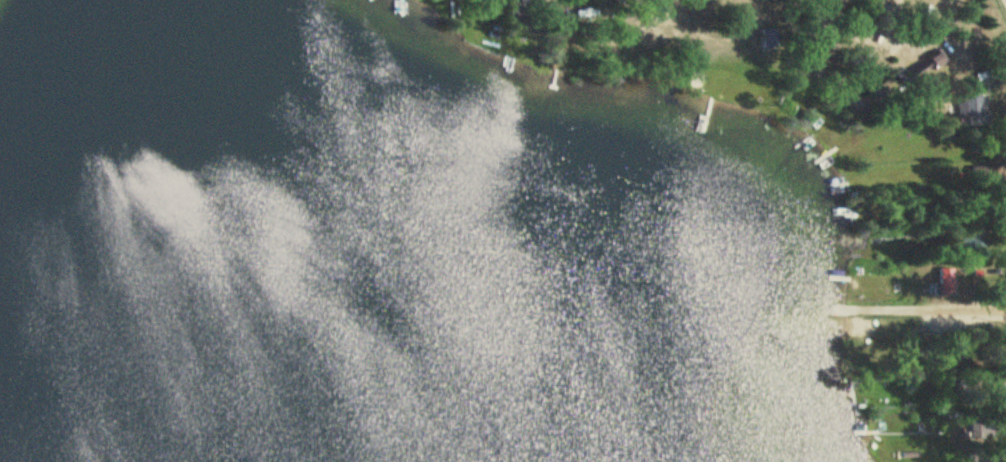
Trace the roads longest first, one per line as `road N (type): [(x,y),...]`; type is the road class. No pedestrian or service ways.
road 1 (residential): [(845,310),(1005,311)]

